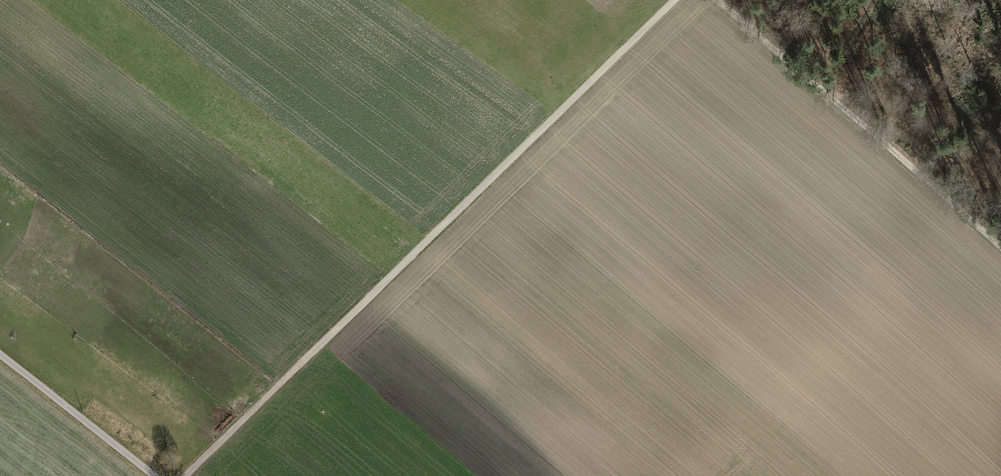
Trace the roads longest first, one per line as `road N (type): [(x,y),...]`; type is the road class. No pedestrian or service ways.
road 1 (track): [(185,475),(674,0)]
road 2 (track): [(1000,247),(717,0)]
road 3 (unclassified): [(0,355),(154,475)]

